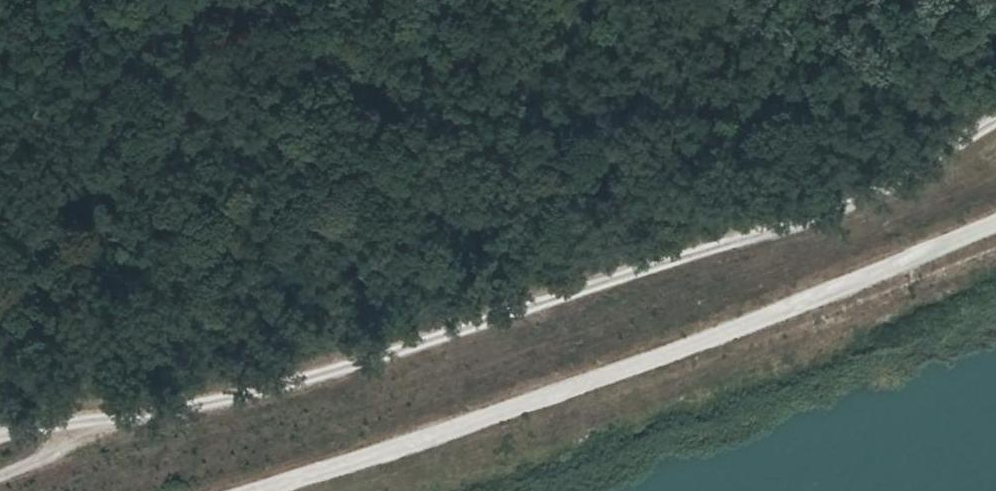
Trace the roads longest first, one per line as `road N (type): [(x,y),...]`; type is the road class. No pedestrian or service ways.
road 1 (track): [(995,118),(902,185),(373,355),(89,425),(52,419),(0,429)]
road 2 (track): [(251,490),(677,352),(995,225)]

